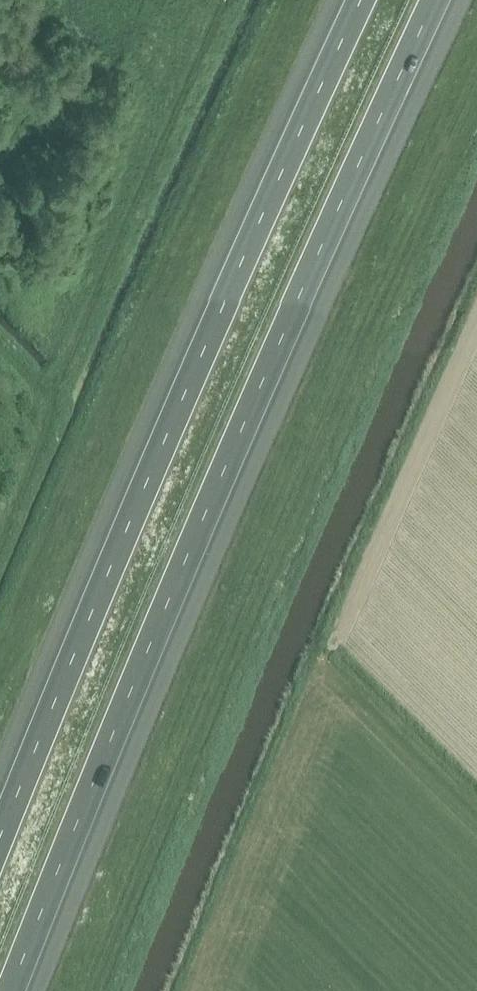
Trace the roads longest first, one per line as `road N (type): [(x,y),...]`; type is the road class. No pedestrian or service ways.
road 1 (motorway): [(20,990),(203,542),(446,0)]
road 2 (motorway): [(356,0),(0,813)]

